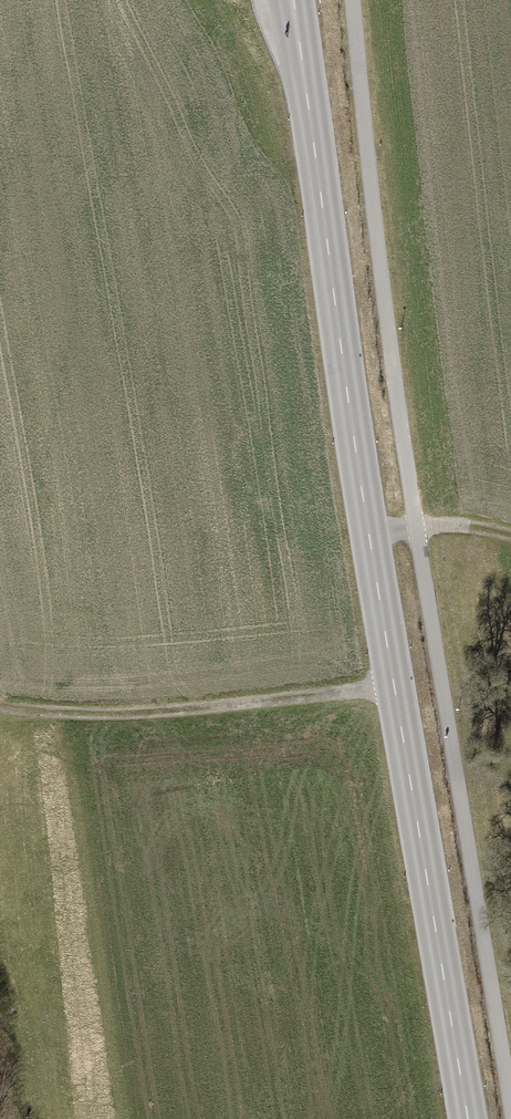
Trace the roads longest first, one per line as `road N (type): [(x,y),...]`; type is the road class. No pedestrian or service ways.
road 1 (secondary): [(292,0),(369,534),(468,1118)]
road 2 (track): [(0,708),(156,716),(393,685)]
road 3 (track): [(369,534),(468,525),(510,537)]

